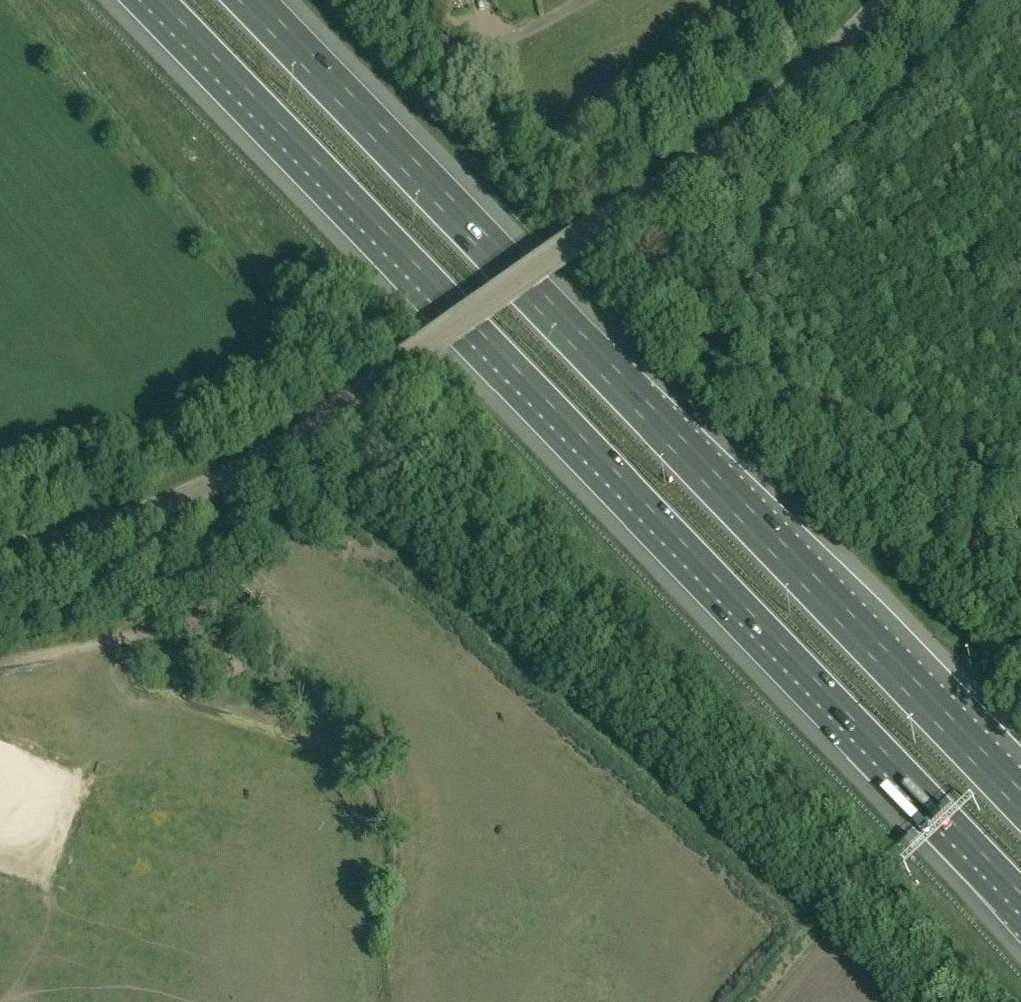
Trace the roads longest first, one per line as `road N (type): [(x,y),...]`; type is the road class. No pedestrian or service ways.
road 1 (motorway): [(148,0),(1020,903)]
road 2 (motorway): [(1020,798),(251,0)]
road 3 (unclassified): [(0,549),(178,499),(310,428),(730,135),(884,0)]
road 4 (track): [(237,599),(108,645),(0,660)]

